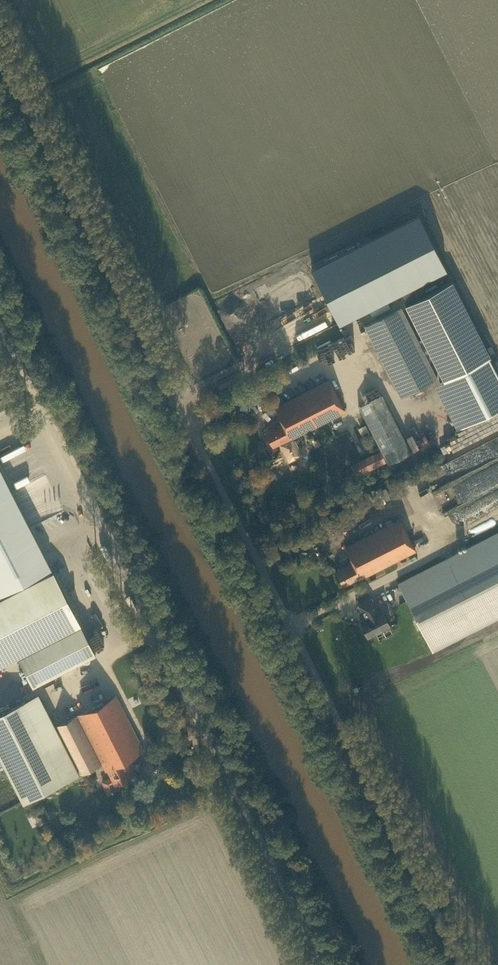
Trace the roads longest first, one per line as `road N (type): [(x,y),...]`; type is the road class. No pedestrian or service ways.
road 1 (unclassified): [(461,964),(0,53)]
road 2 (unclassified): [(322,964),(0,328)]

